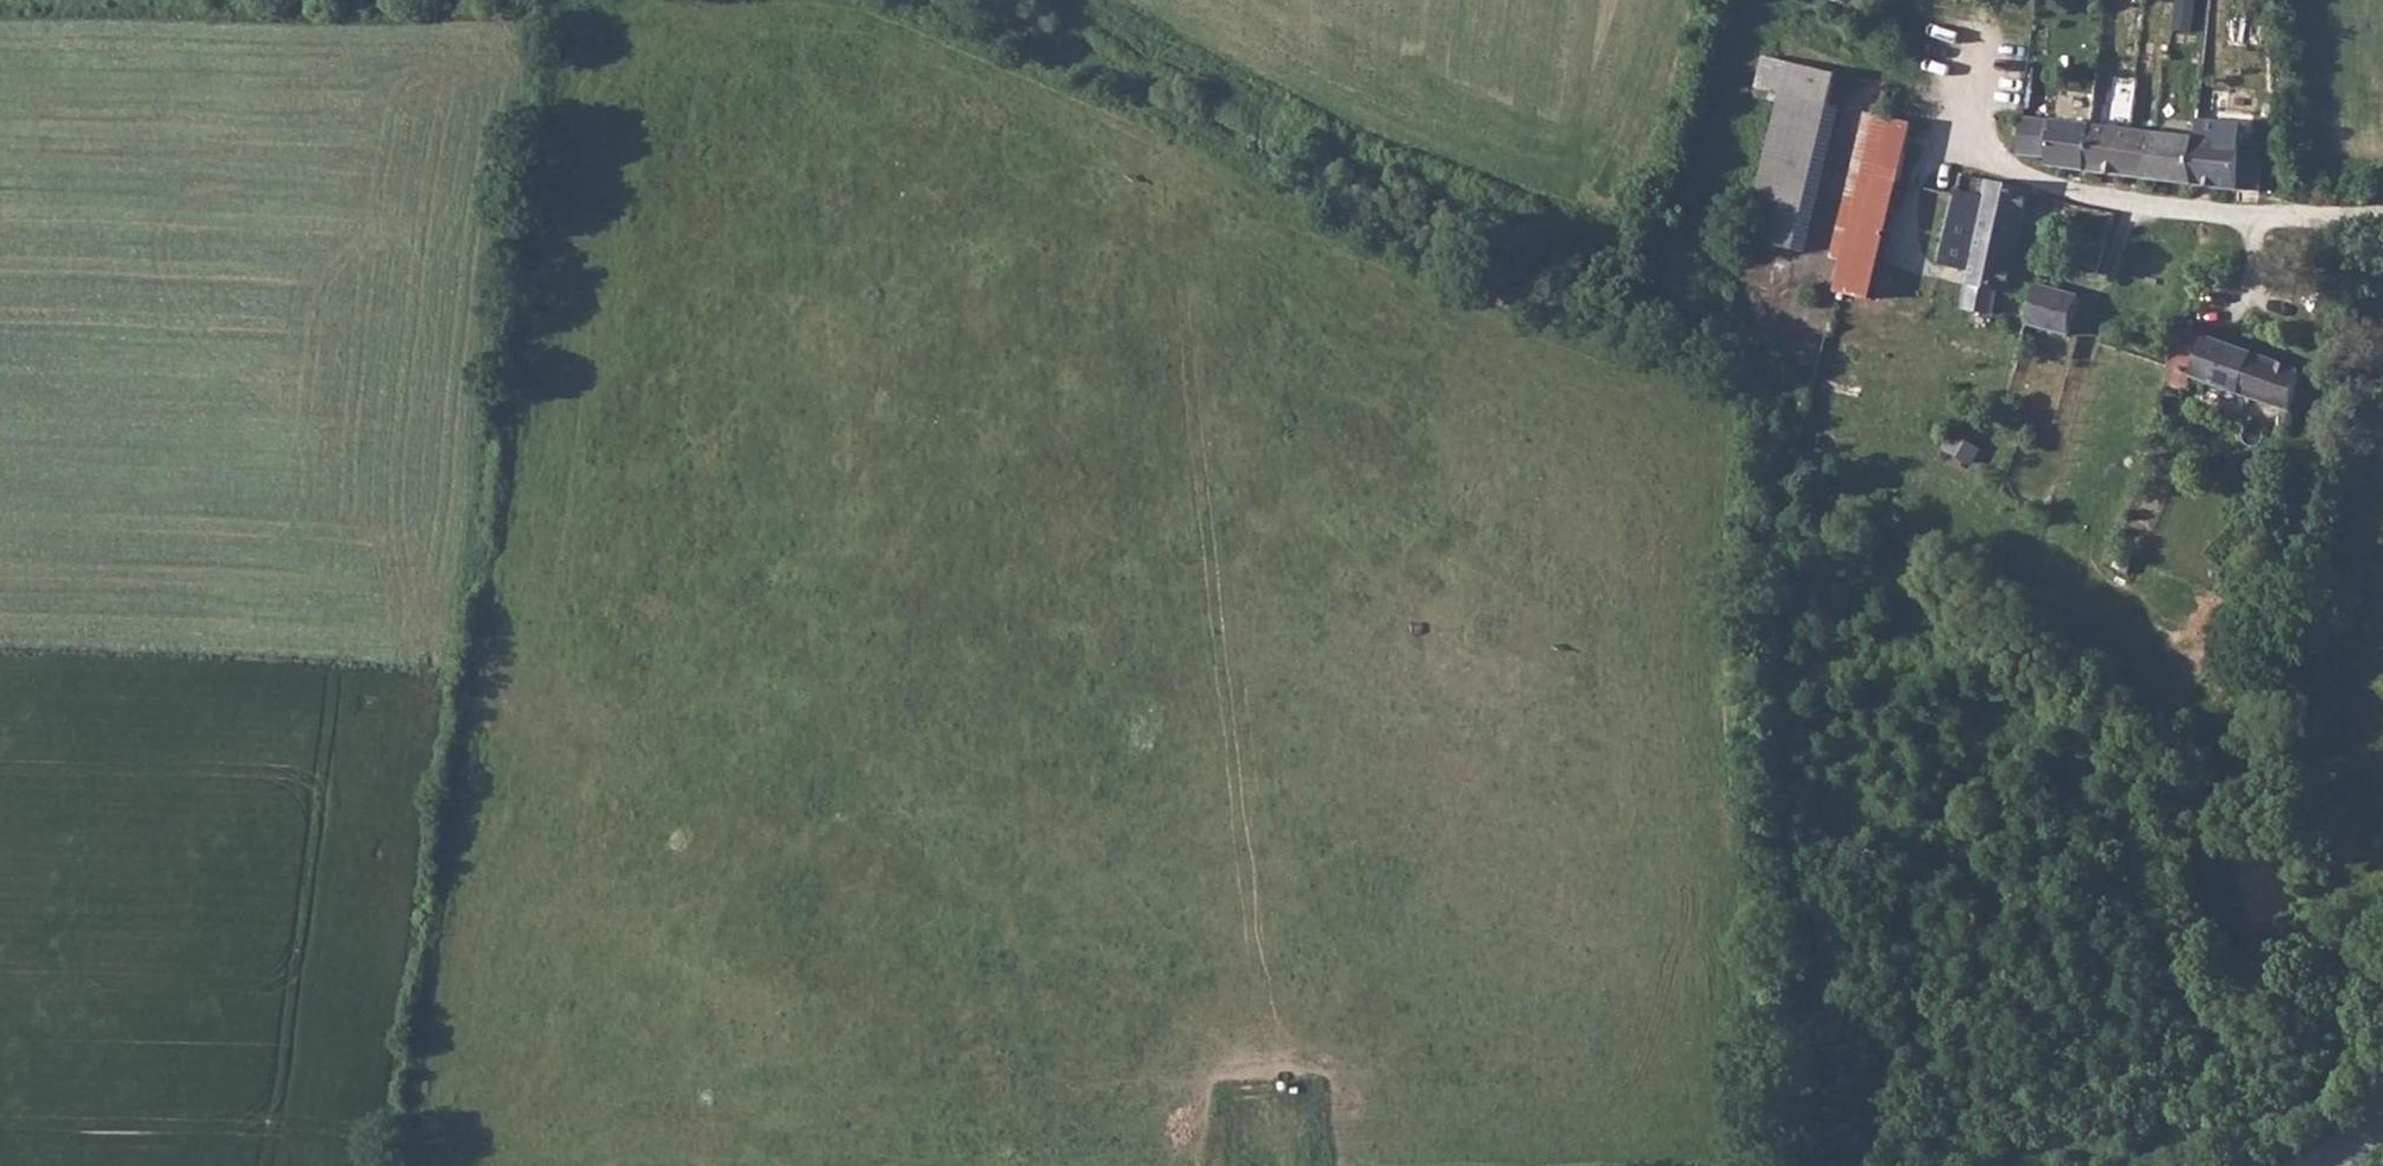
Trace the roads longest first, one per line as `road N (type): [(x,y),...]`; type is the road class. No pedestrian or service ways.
road 1 (track): [(2382,216),(2162,218),(2070,198),(1995,159),(1965,113),(1959,49)]

